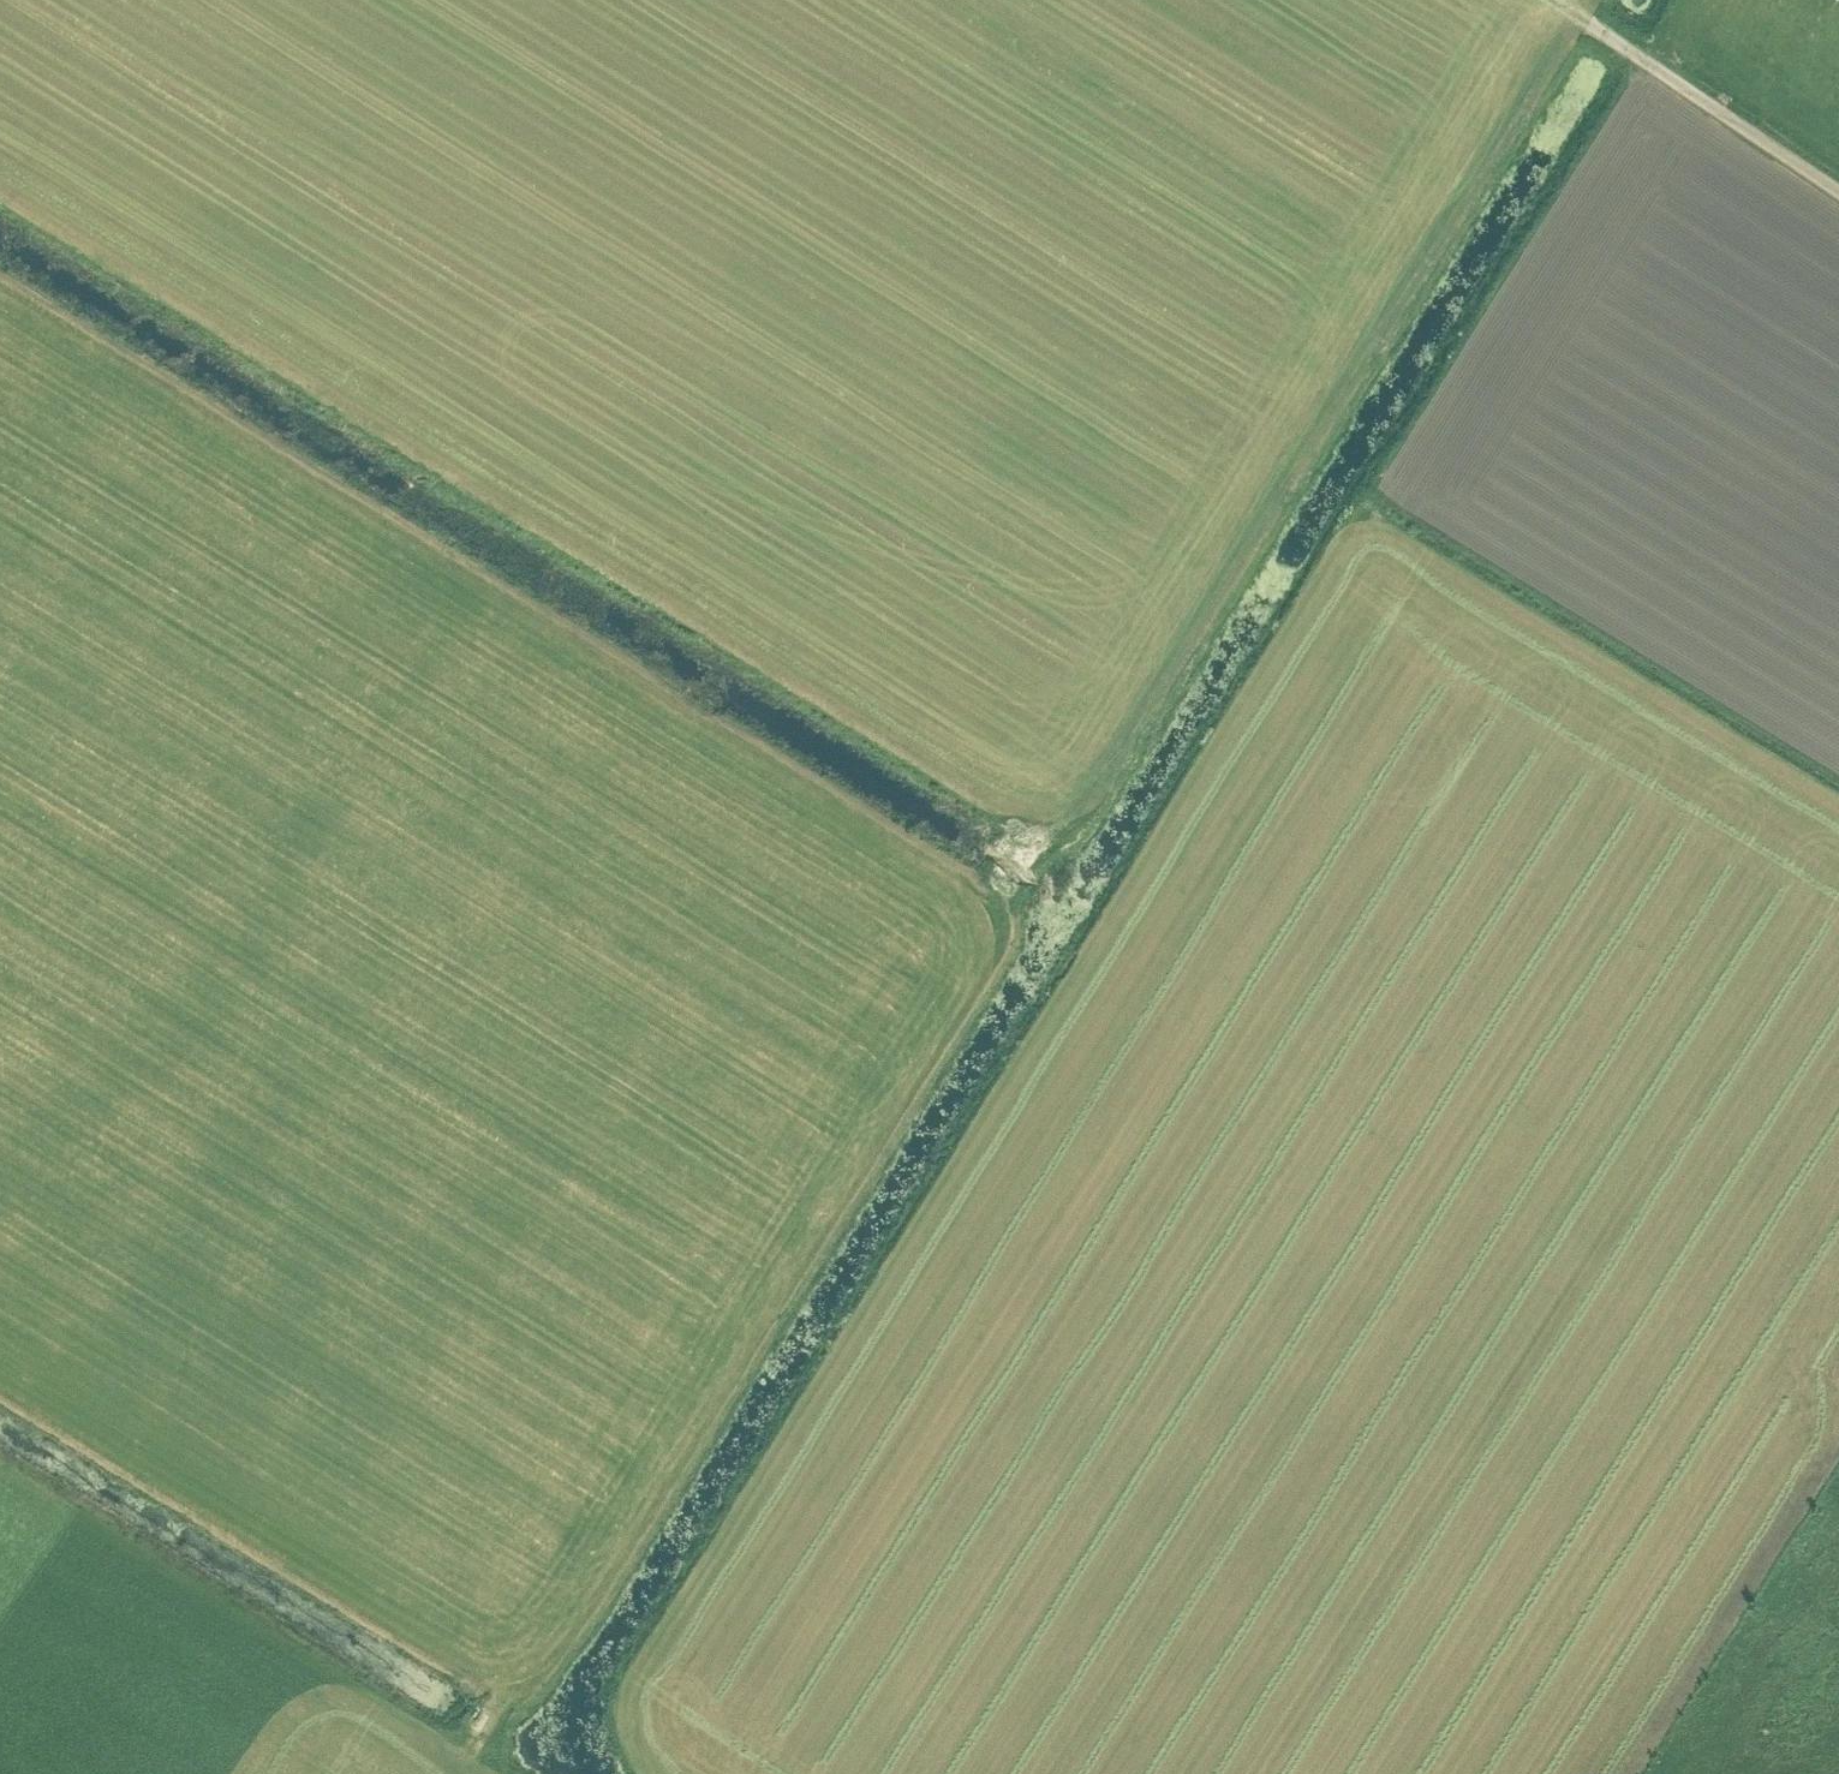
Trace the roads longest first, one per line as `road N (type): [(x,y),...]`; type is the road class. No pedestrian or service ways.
road 1 (track): [(1554,0),(1838,188)]

